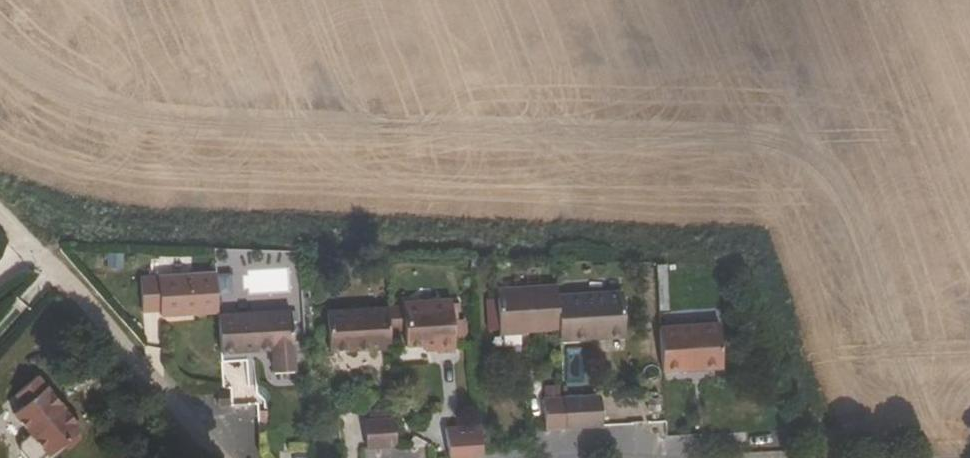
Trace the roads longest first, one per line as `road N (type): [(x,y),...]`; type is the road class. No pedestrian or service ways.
road 1 (residential): [(20,234),(86,299),(218,457)]

